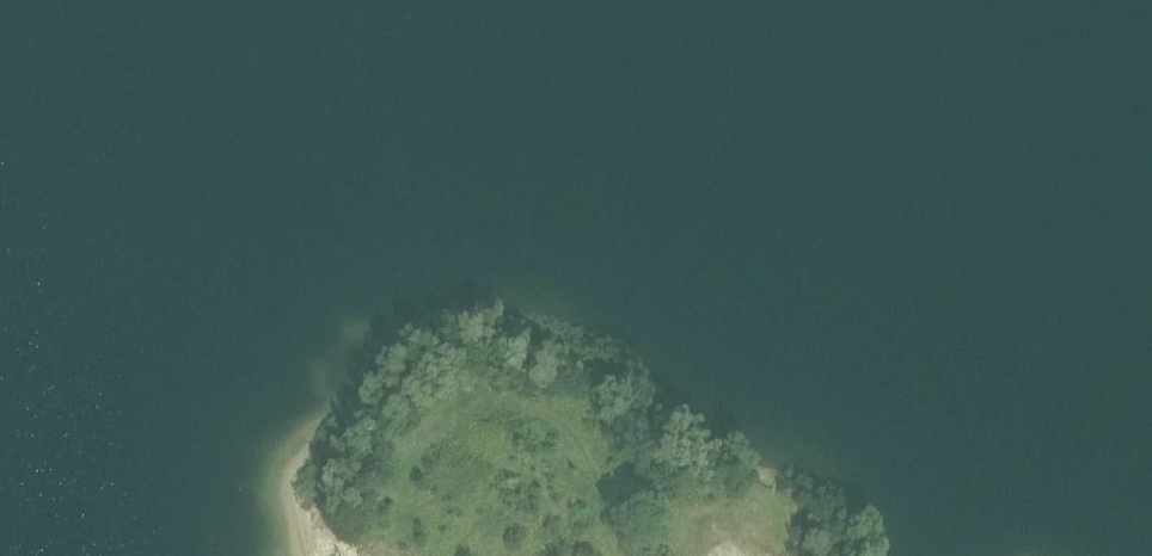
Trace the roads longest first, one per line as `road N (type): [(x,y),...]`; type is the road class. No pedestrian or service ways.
road 1 (track): [(344,555),(311,547),(228,548),(212,555)]

